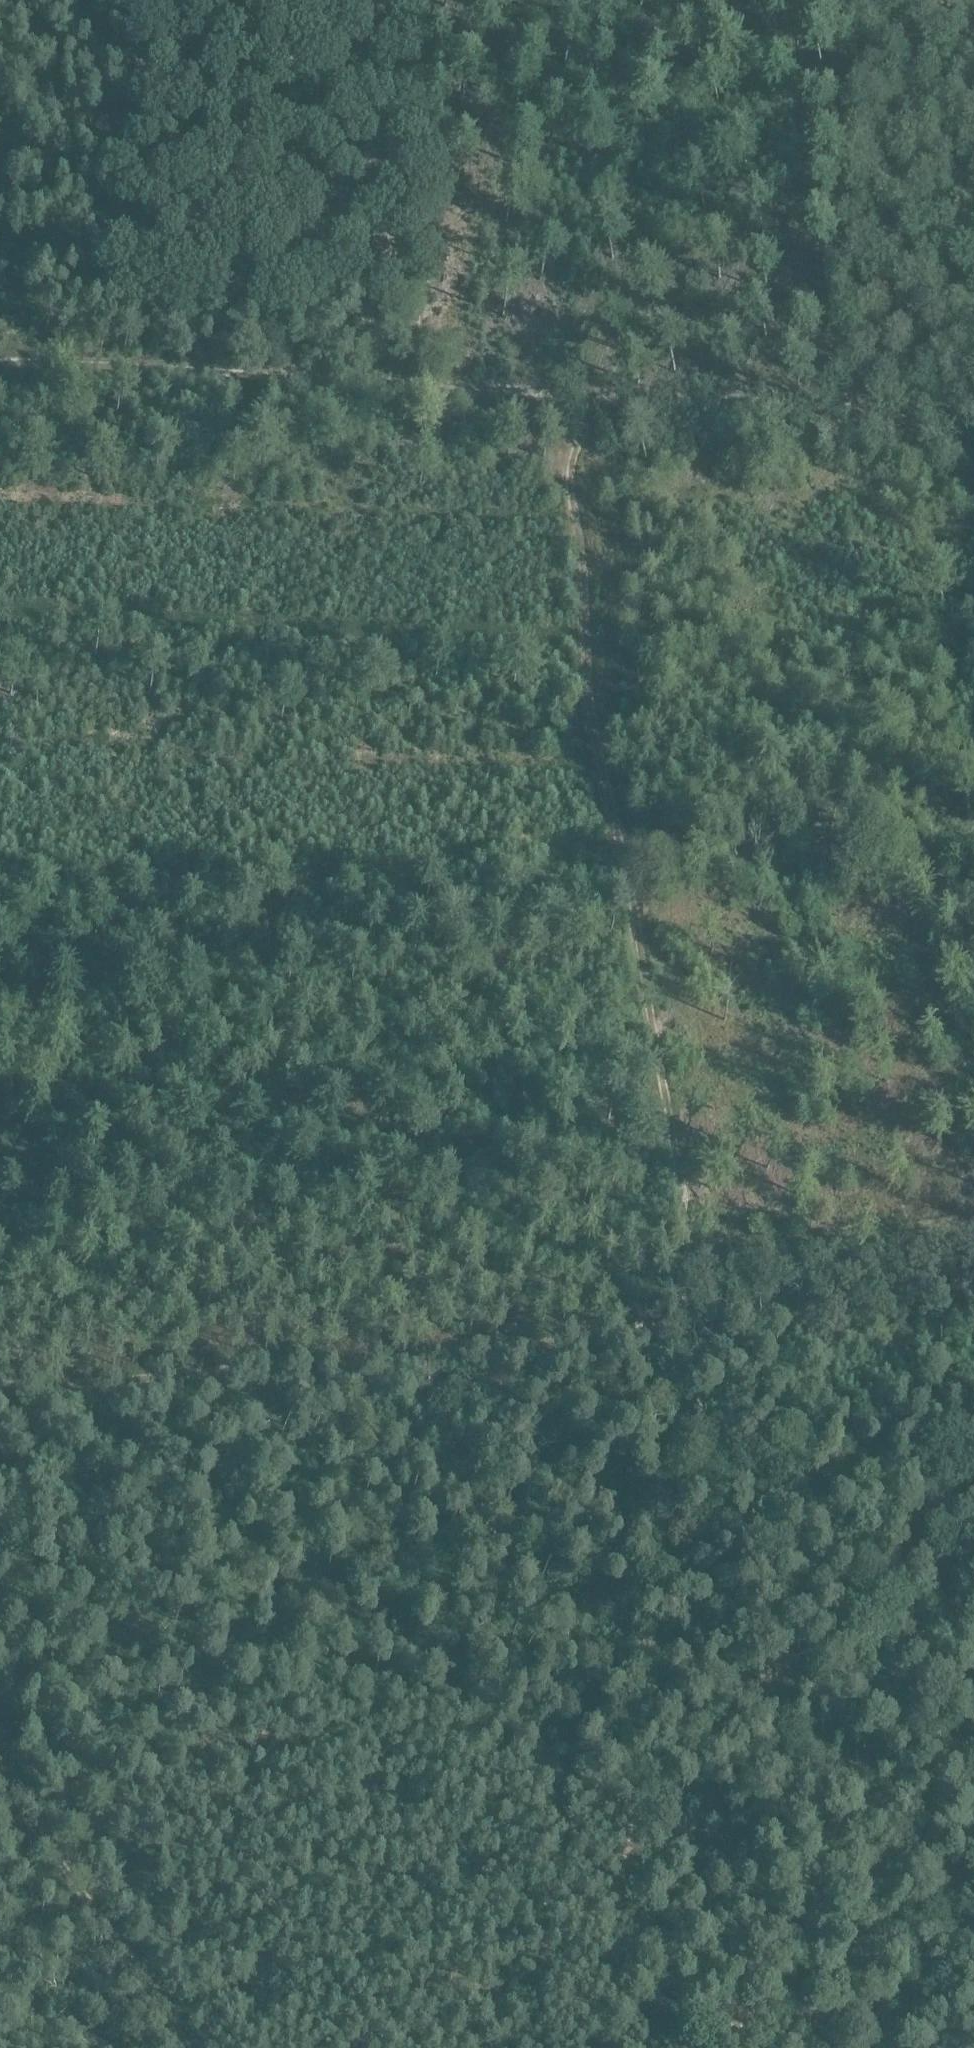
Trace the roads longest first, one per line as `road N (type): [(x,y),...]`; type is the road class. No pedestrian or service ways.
road 1 (track): [(647,1718),(691,1330),(623,856),(516,385)]
road 2 (track): [(0,359),(973,409)]
road 3 (track): [(0,1393),(691,1330)]
road 4 (track): [(403,380),(406,0)]
road 5 (track): [(0,1768),(188,2047)]

